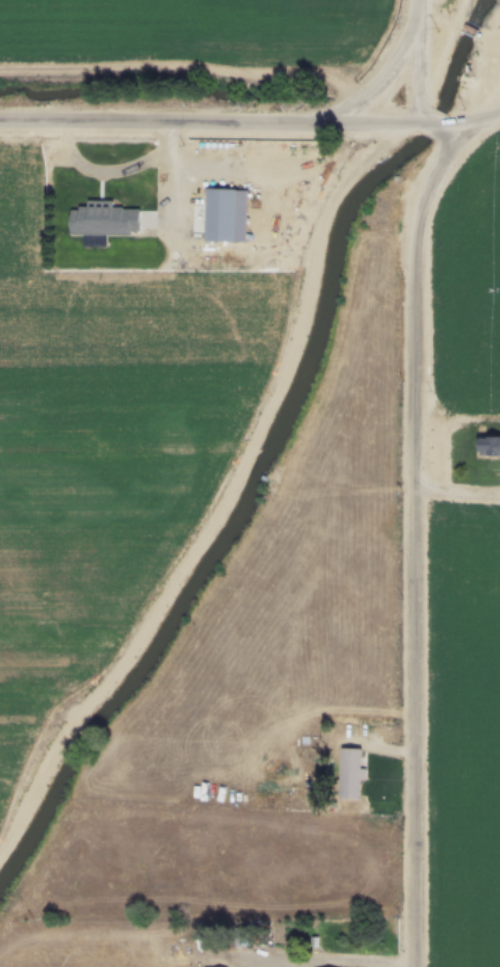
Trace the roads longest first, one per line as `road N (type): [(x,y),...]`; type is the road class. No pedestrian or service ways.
road 1 (residential): [(417,966),(425,238),(459,127)]
road 2 (track): [(405,127),(339,191),(323,224),(287,374),(209,531),(127,658),(60,741),(0,854)]
road 3 (residential): [(422,127),(0,126)]
road 4 (residential): [(422,127),(421,0)]

